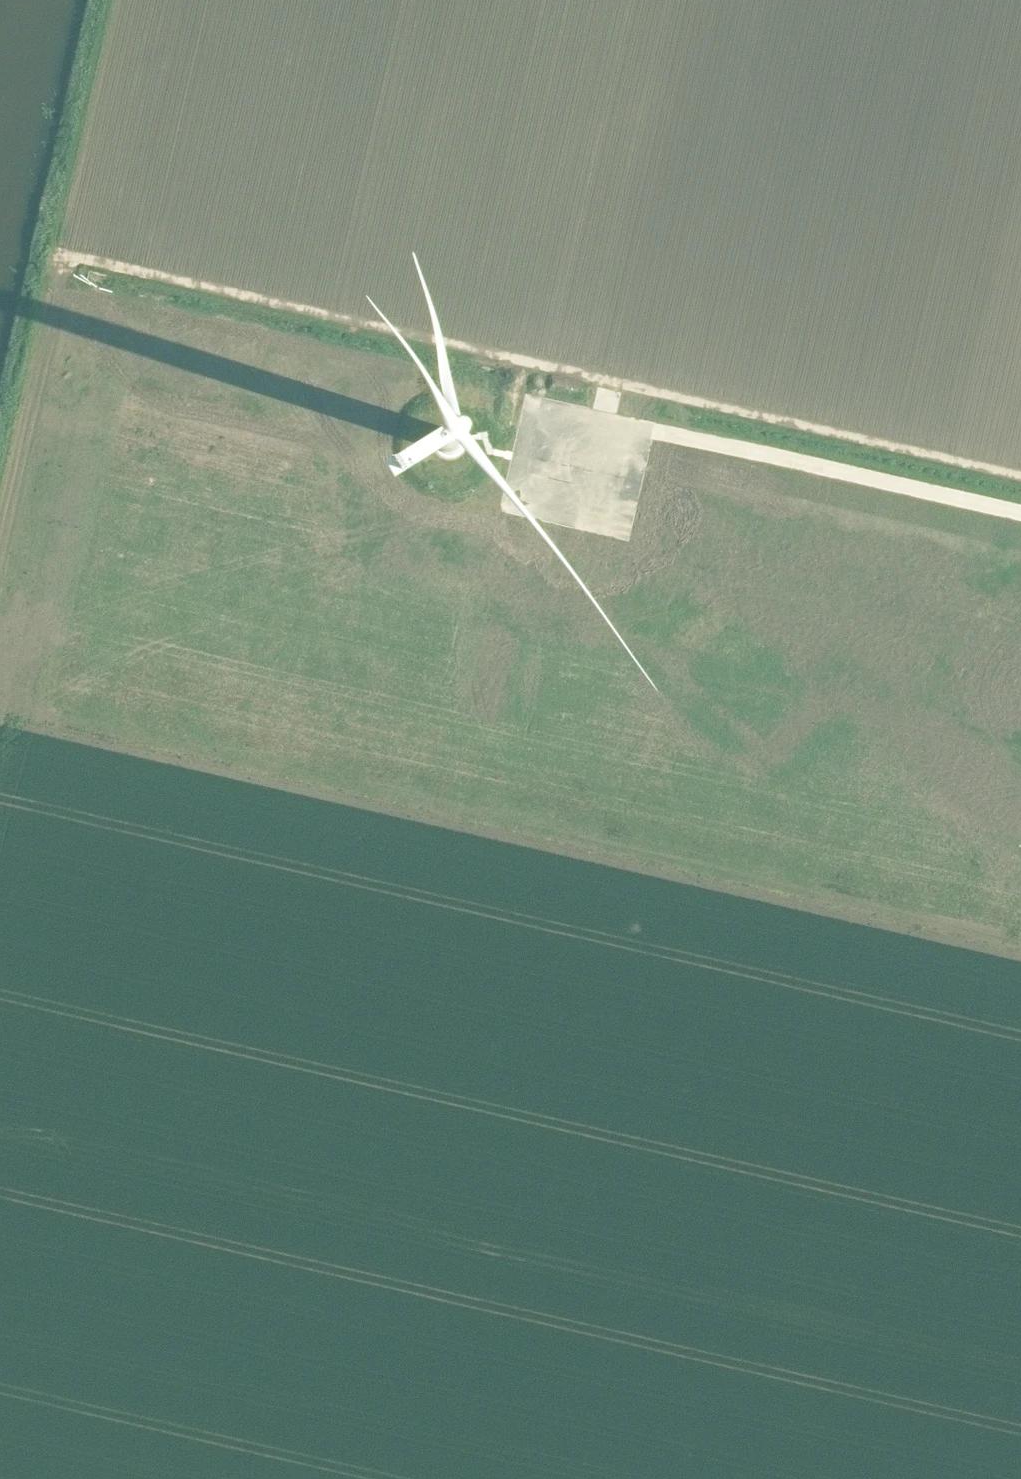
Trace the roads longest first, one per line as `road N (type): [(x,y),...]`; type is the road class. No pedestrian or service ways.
road 1 (track): [(1020,476),(73,258),(0,565)]

